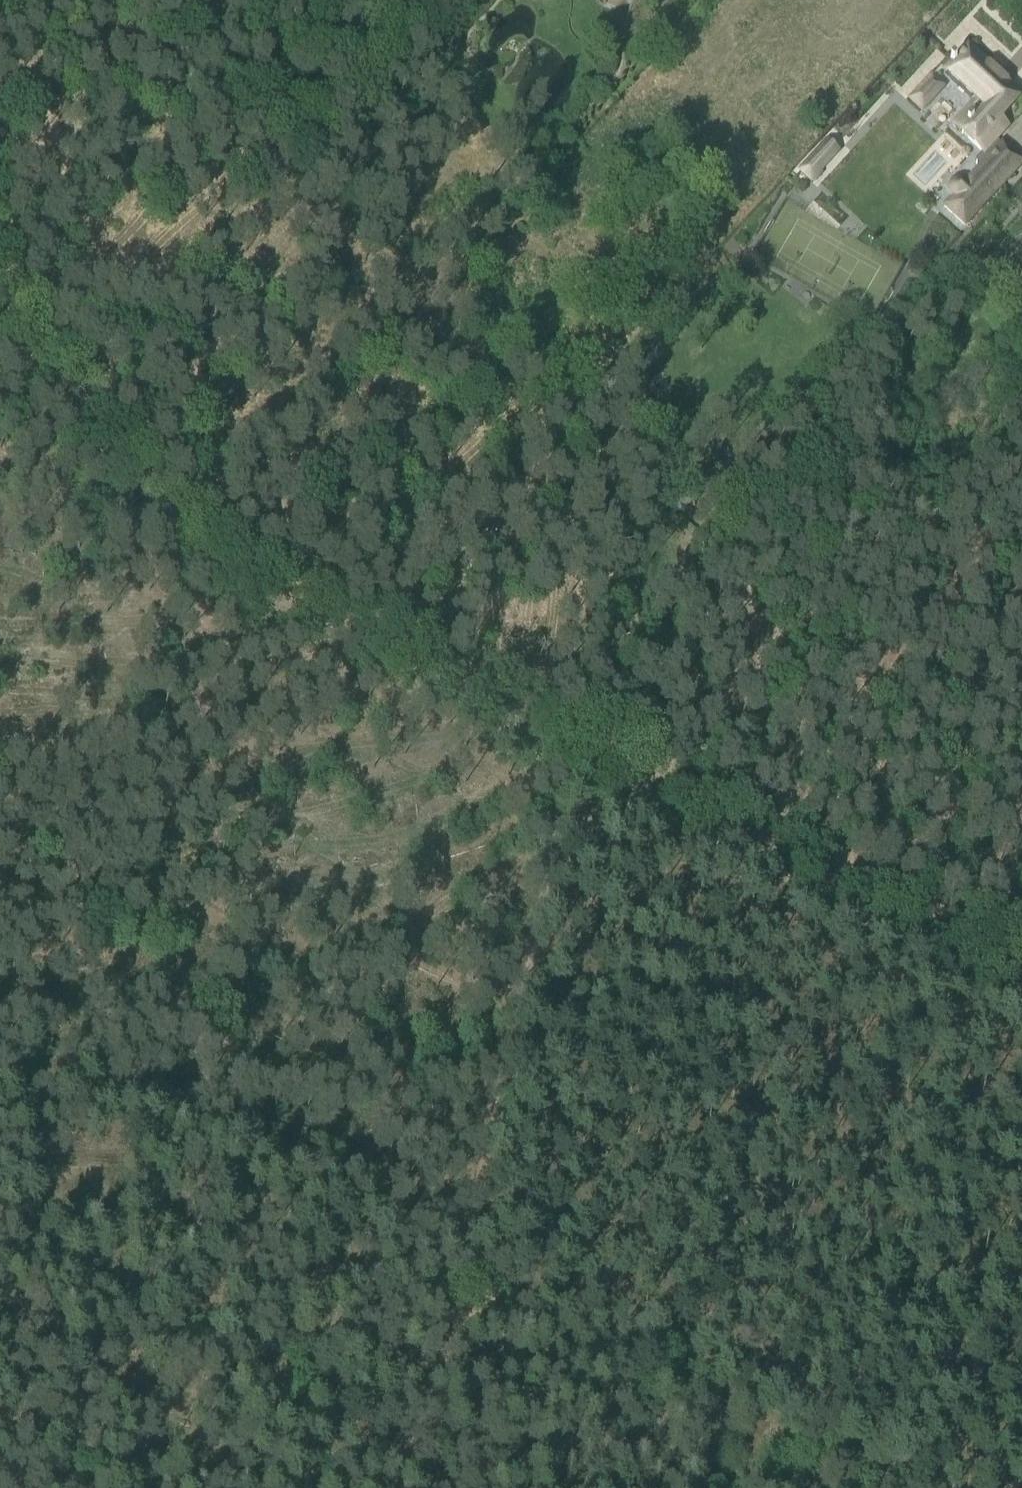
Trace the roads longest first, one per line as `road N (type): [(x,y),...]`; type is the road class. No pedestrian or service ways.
road 1 (track): [(357,1487),(573,749)]
road 2 (track): [(573,749),(198,556),(0,286)]
road 3 (track): [(573,749),(1021,967)]

